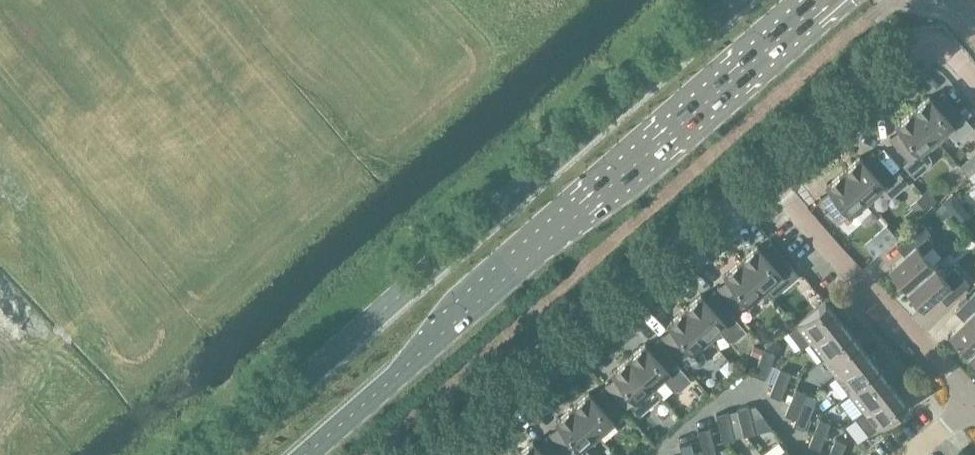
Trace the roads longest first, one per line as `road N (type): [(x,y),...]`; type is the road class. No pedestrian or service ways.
road 1 (secondary): [(744,0),(222,454)]
road 2 (secondary): [(308,454),(827,0)]
road 3 (residential): [(764,175),(445,454)]
road 4 (residential): [(963,407),(764,175)]
road 5 (residential): [(974,84),(937,41),(902,52),(764,175)]

